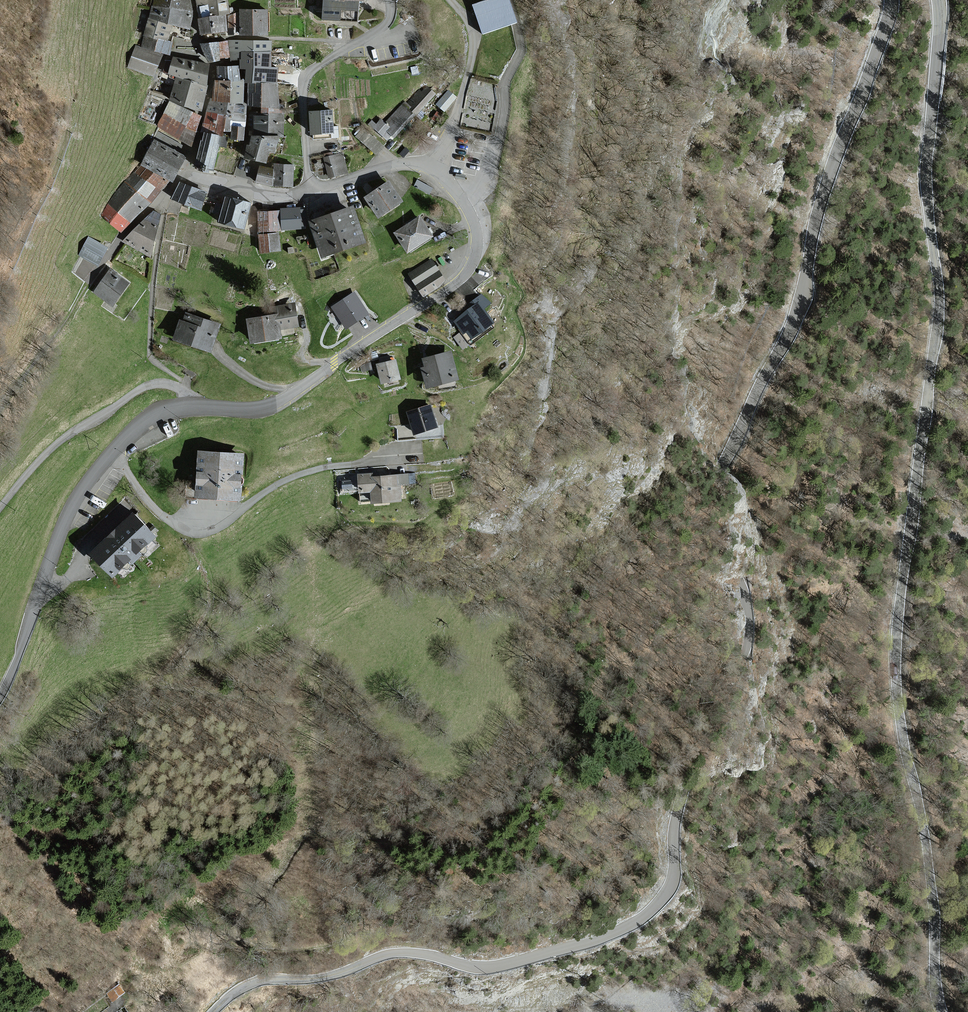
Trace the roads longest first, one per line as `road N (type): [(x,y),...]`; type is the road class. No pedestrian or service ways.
road 1 (unclassified): [(891,0),(822,200),(793,326),(721,466),(748,644),(677,800),(666,894),(640,919),(593,942),(491,968),(398,953),(324,977),(260,979),(214,1011)]
road 2 (unclassified): [(942,1011),(927,853),(896,668),(939,302),(926,178),(938,0)]
road 3 (unclassified): [(464,202),(477,244),(454,285),(279,402),(189,405)]
road 4 (residential): [(311,190),(260,194),(188,172),(119,241),(90,284)]
road 5 (unclassified): [(0,697),(67,518),(111,455)]
road 6 (unclassified): [(0,507),(47,452),(143,387),(176,386),(189,405)]
road 7 (unclassified): [(311,190),(304,81),(385,25),(391,0)]
road 8 (residential): [(512,0),(520,51),(504,85),(497,150),(464,202)]
road 9 (unclassified): [(432,169),(454,128),(472,54),(472,30),(451,0)]
road 10 (unclassified): [(311,190),(389,167),(432,169)]

